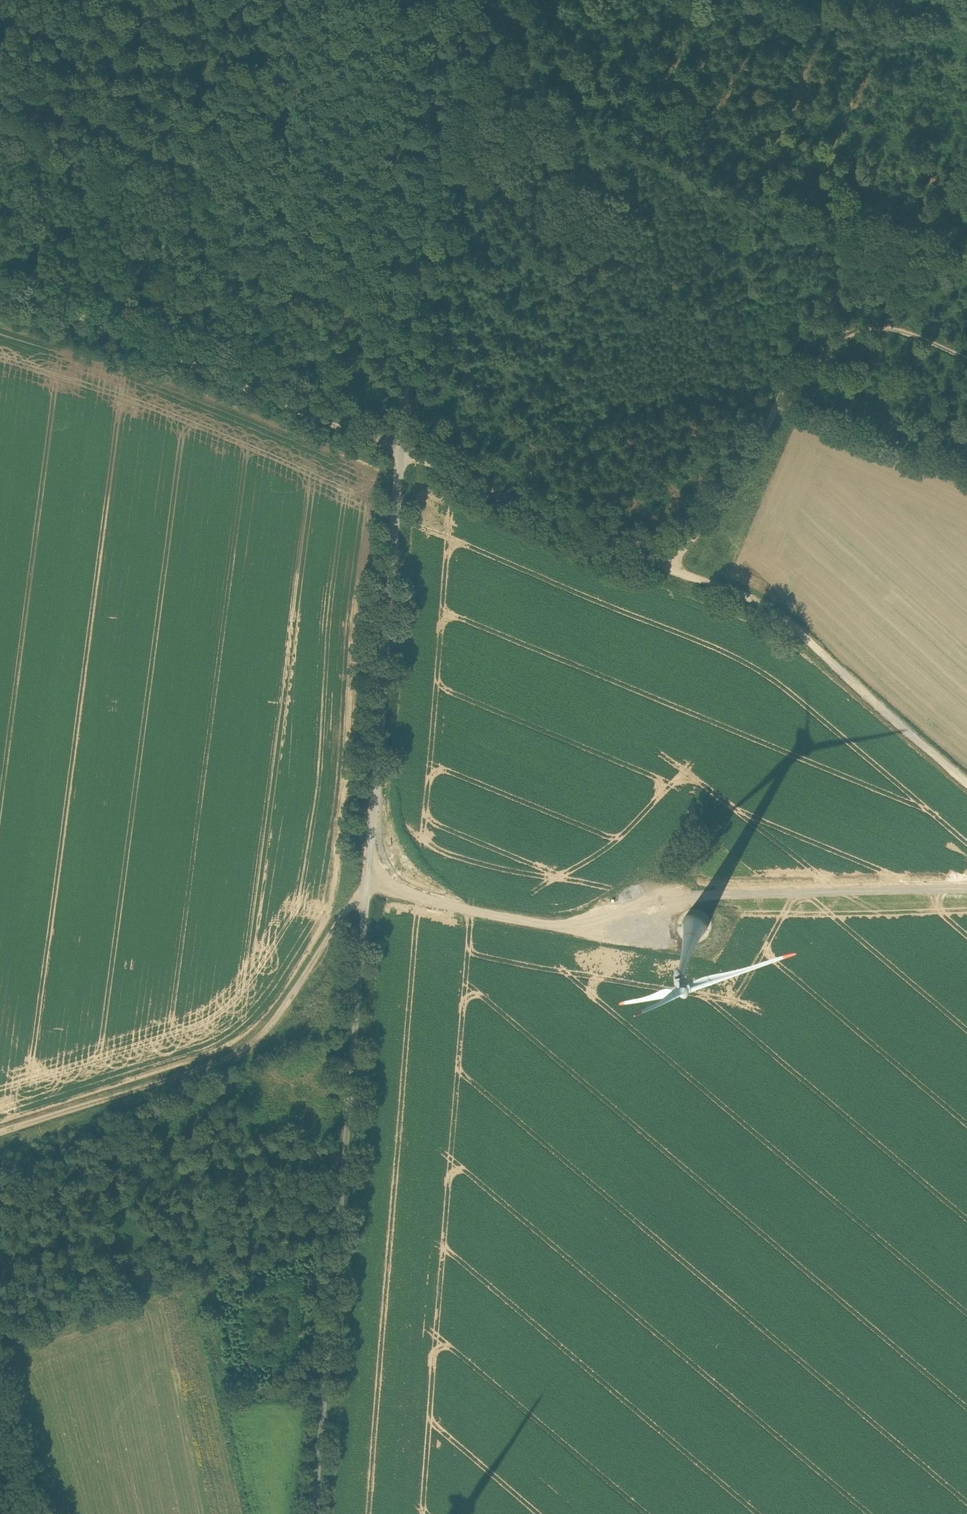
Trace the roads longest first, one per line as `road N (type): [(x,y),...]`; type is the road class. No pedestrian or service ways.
road 1 (unclassified): [(315,1513),(402,452)]
road 2 (unclassified): [(402,452),(663,565),(718,502),(776,401),(815,360),(874,329),(966,360)]
road 3 (track): [(366,889),(253,1043),(0,1133)]
road 4 (unclassified): [(402,452),(435,0)]
road 5 (track): [(0,282),(402,452)]
road 6 (track): [(663,565),(764,609),(966,781)]
road 7 (track): [(366,889),(391,886),(669,946)]

